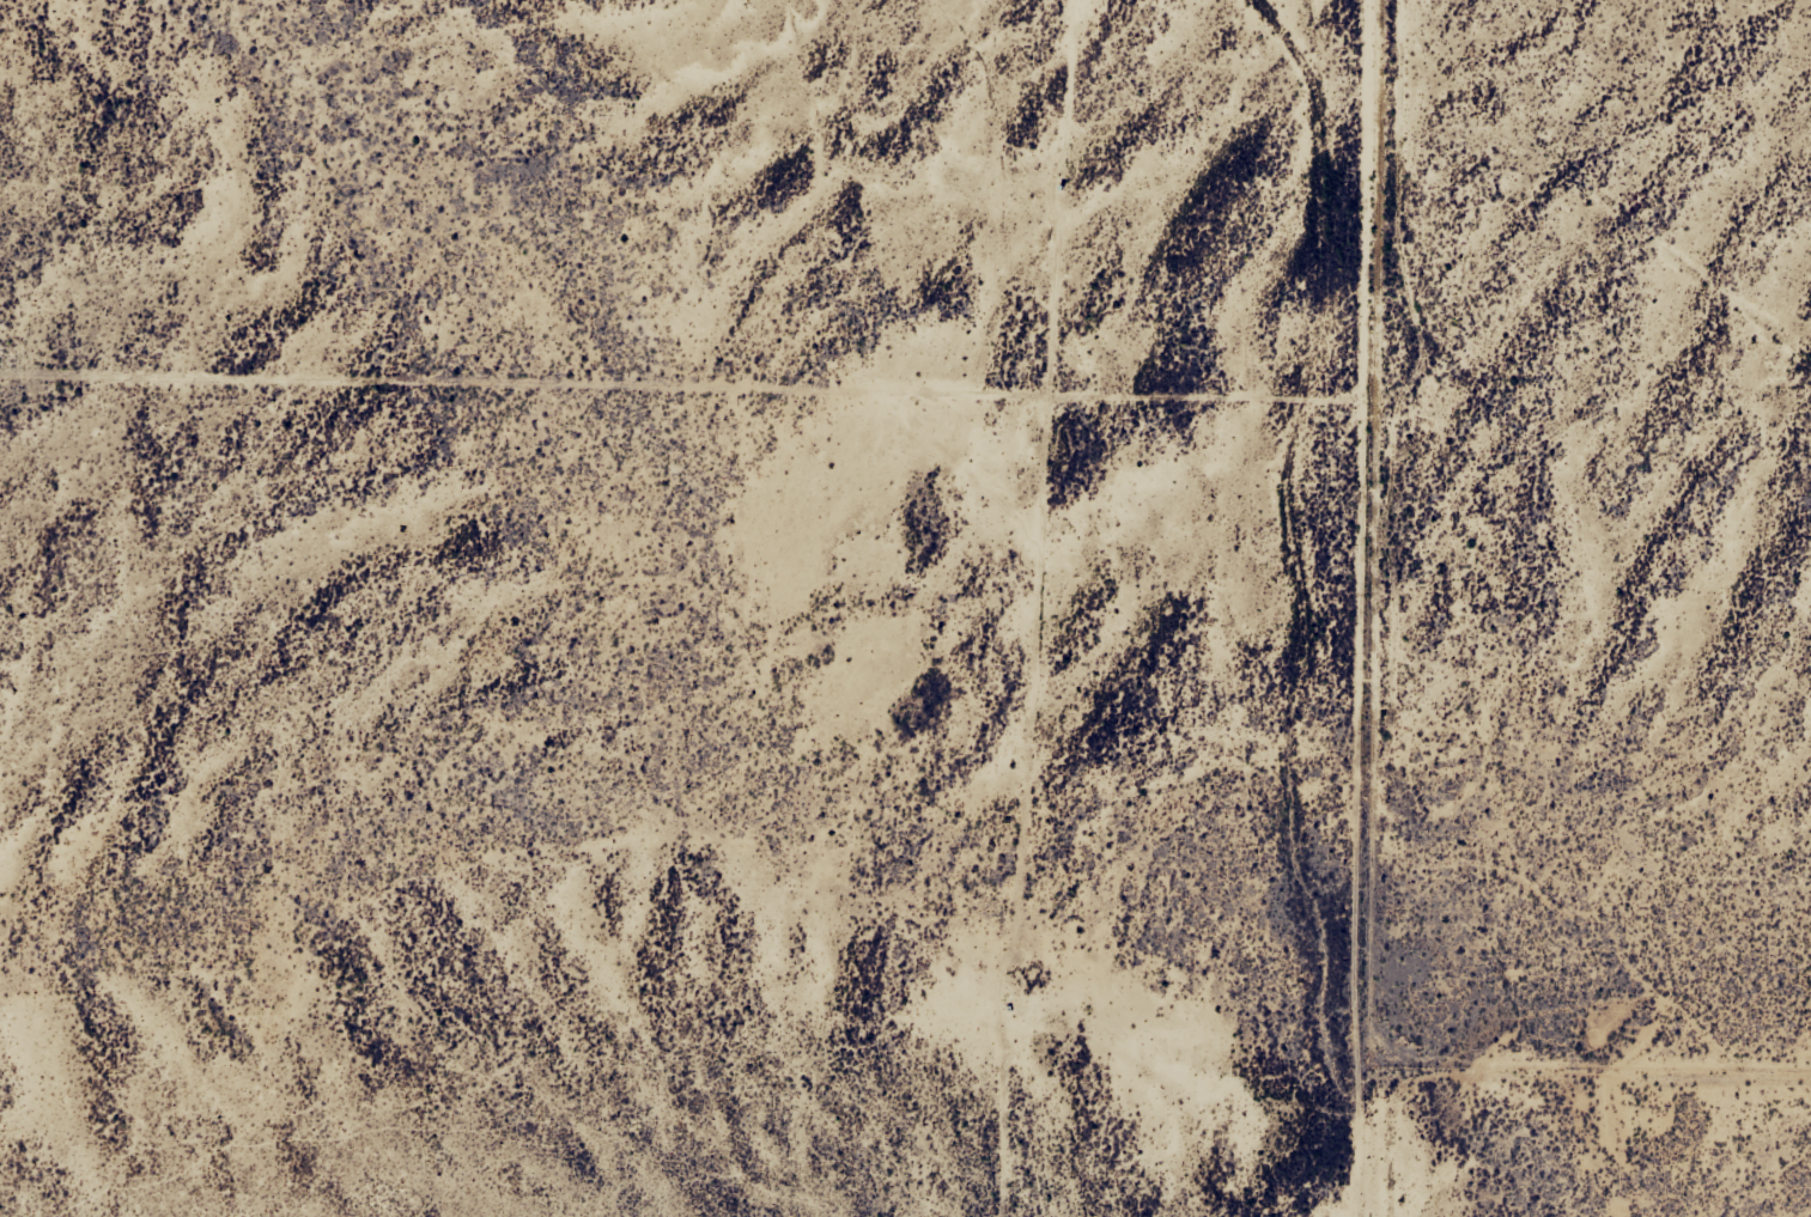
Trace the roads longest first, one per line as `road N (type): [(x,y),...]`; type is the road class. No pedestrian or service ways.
road 1 (track): [(1358,1216),(1369,0)]
road 2 (track): [(1810,1126),(1359,1124)]

